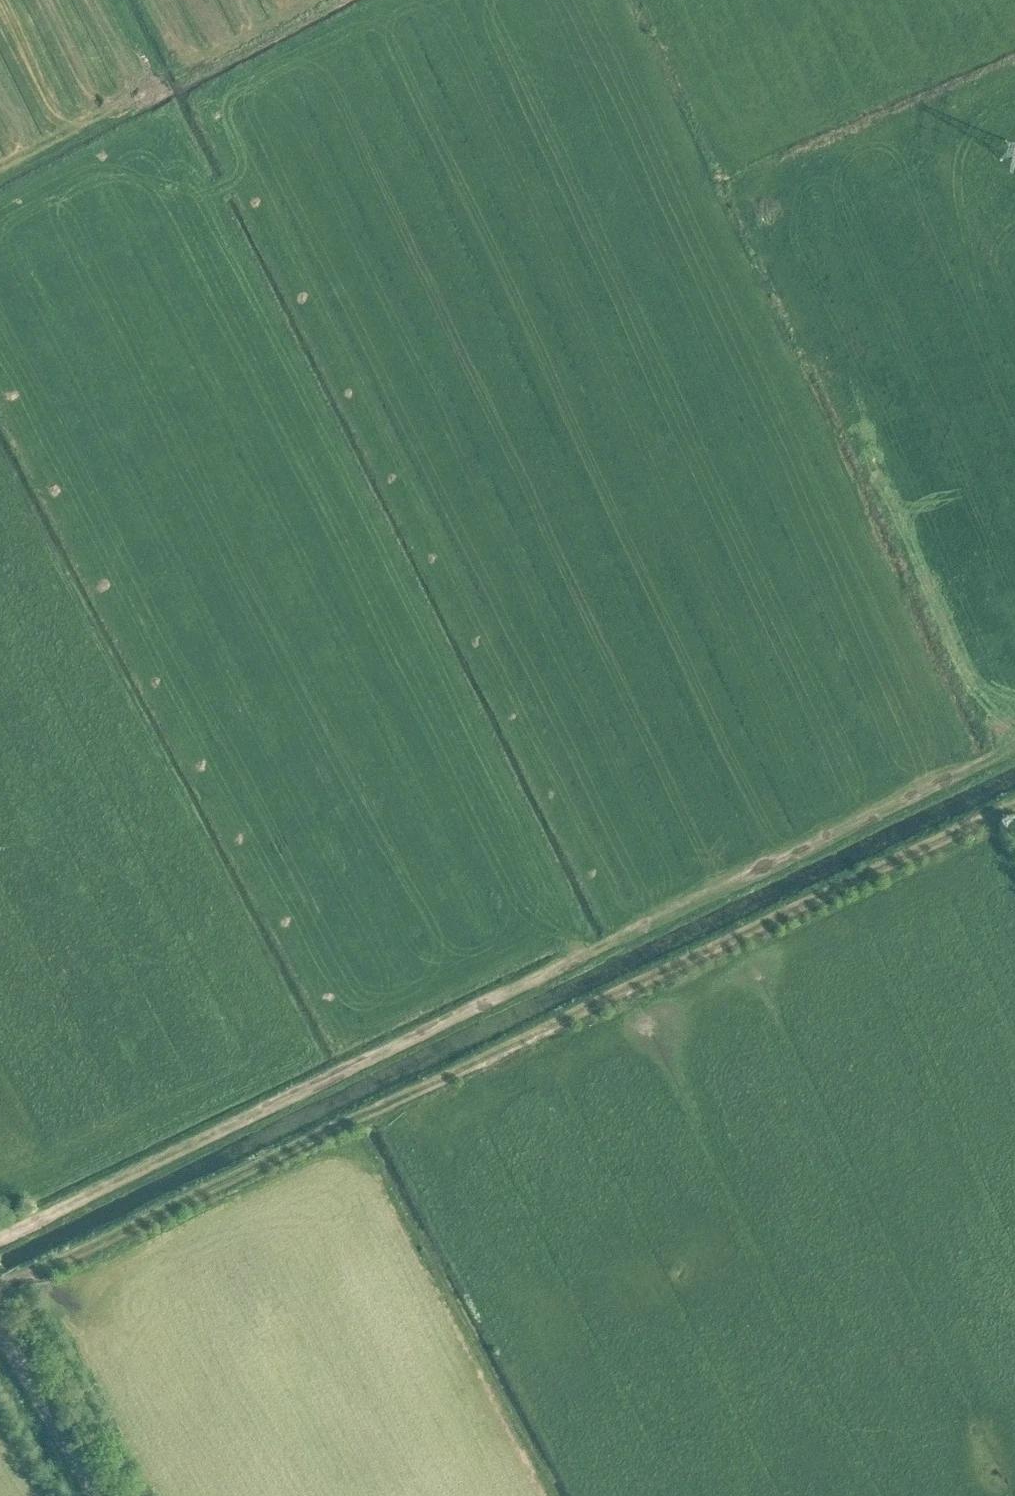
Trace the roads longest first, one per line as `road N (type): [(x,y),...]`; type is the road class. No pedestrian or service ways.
road 1 (track): [(608,944),(0,1234)]
road 2 (unclassified): [(91,1495),(0,1332)]

